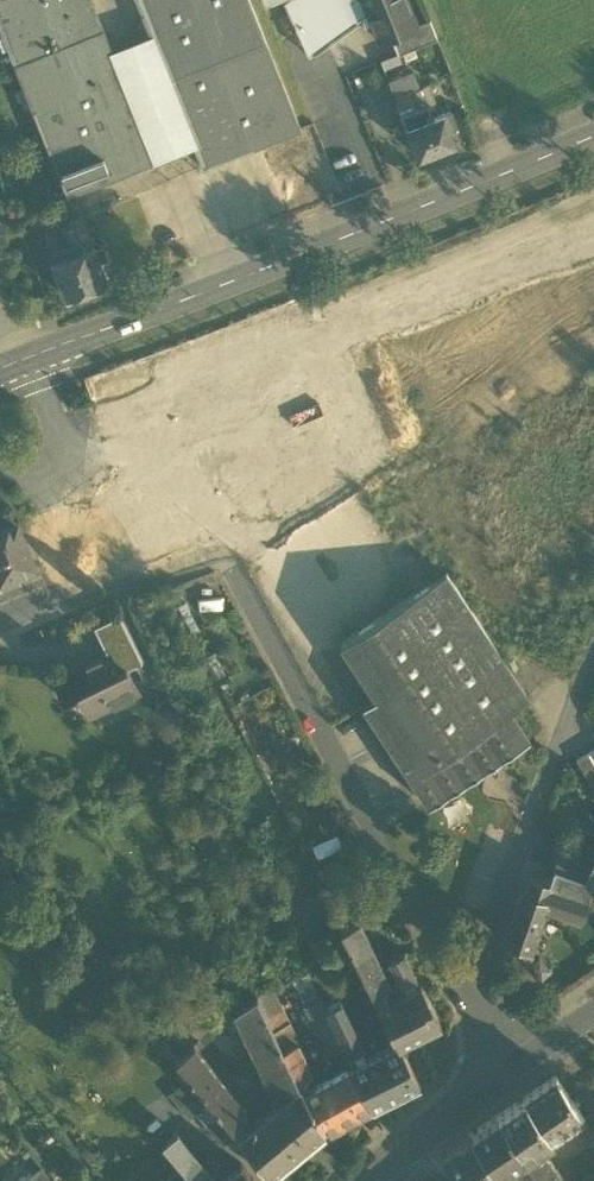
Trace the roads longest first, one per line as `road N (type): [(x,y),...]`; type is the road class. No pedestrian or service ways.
road 1 (tertiary): [(0,369),(593,131)]
road 2 (residential): [(469,1006),(234,568)]
road 3 (residential): [(469,1006),(593,659)]
road 4 (tertiary): [(356,1180),(509,1069)]

